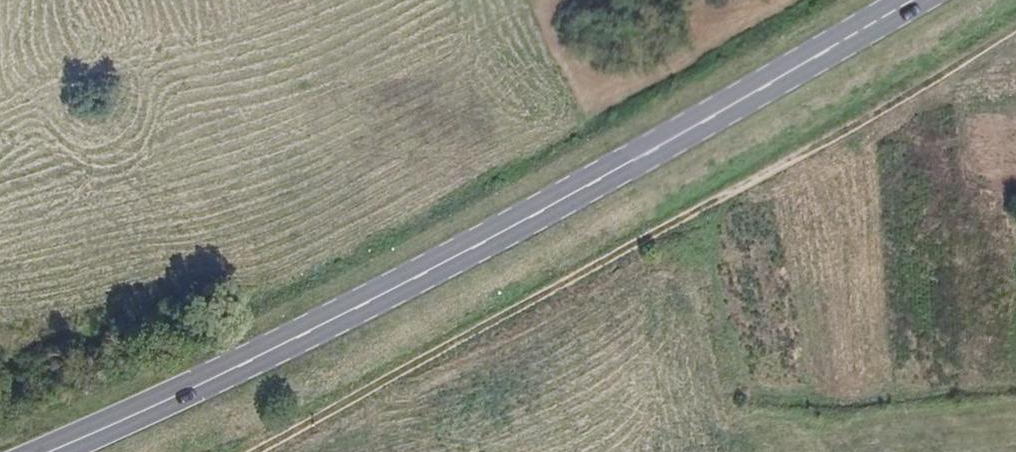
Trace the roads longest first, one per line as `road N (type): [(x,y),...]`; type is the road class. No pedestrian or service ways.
road 1 (primary): [(909,0),(543,208),(41,451)]
road 2 (track): [(260,451),(1015,38)]

